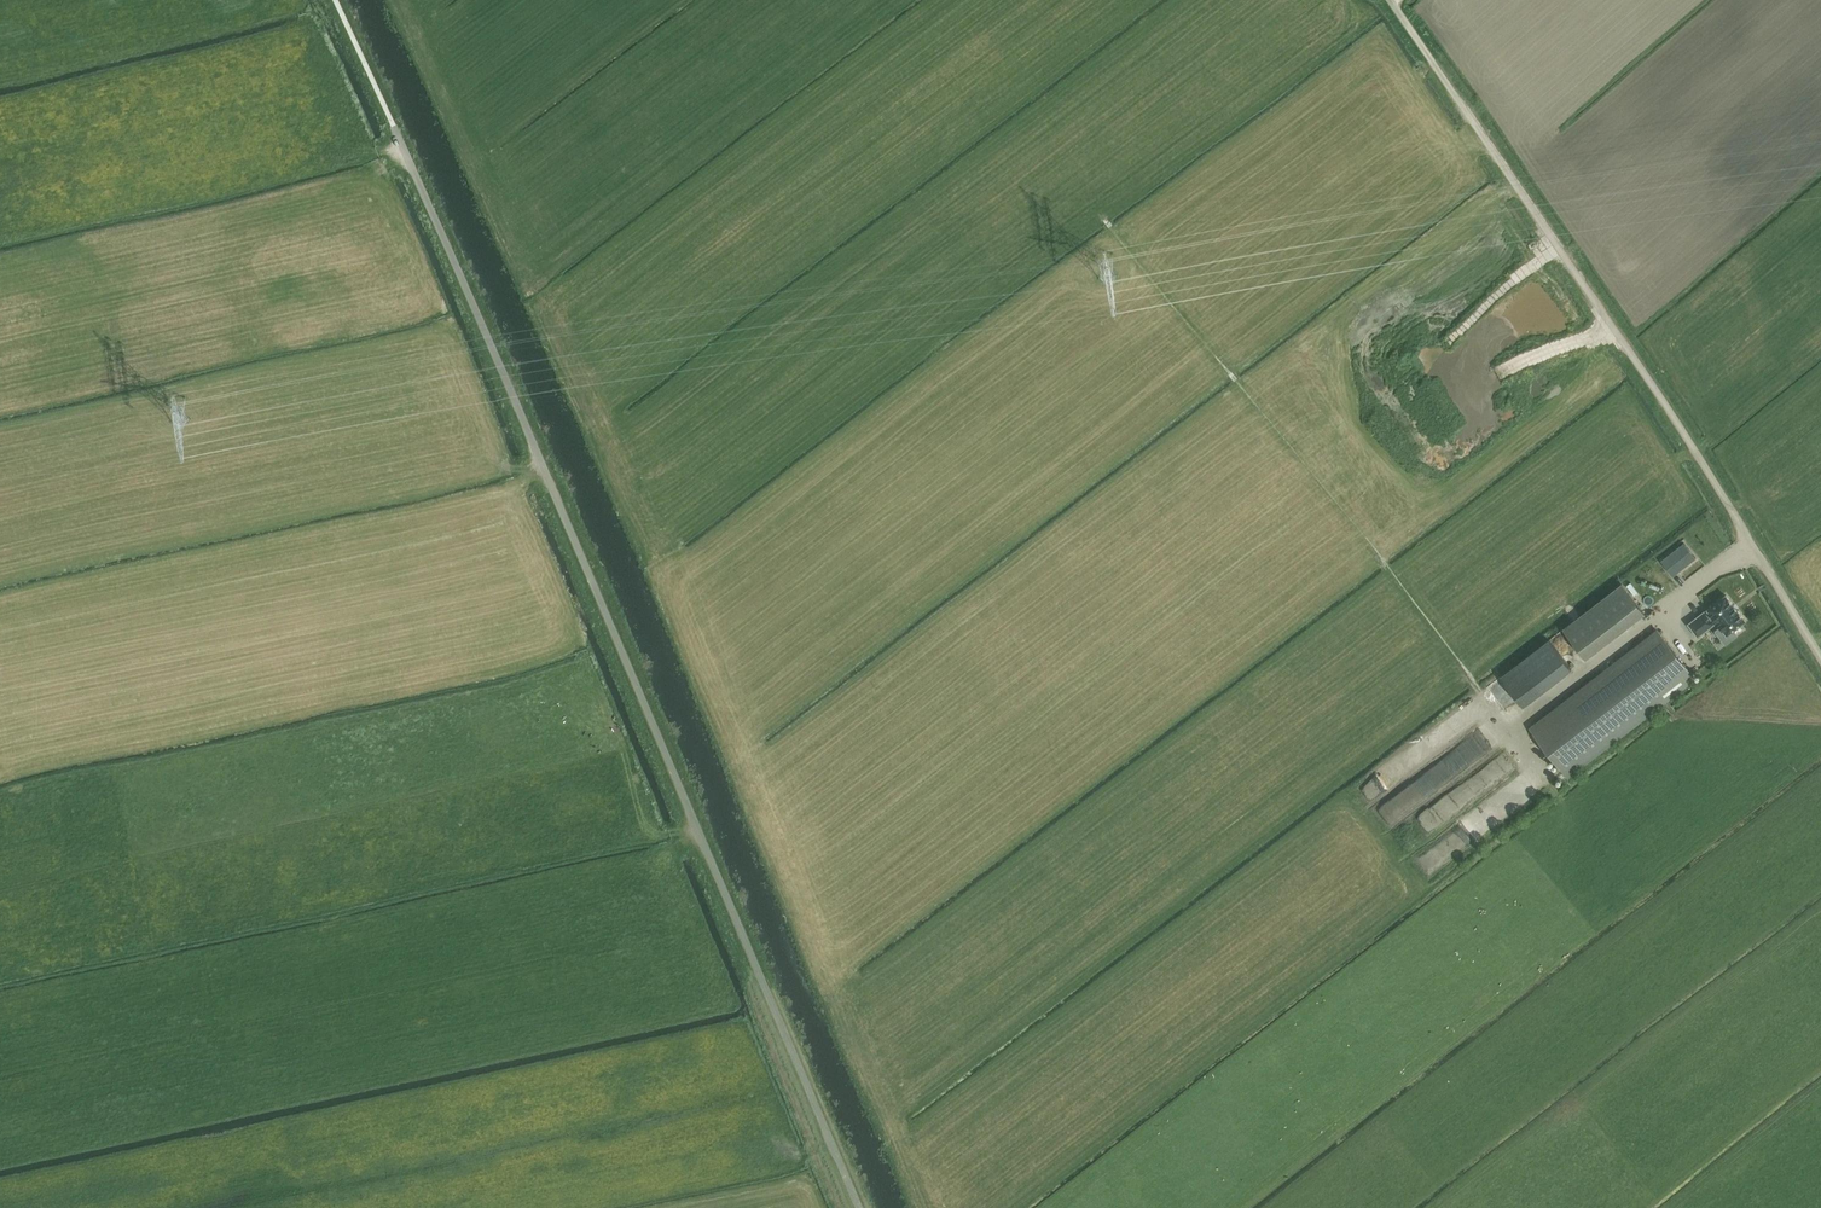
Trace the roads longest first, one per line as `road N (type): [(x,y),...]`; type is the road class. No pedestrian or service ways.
road 1 (unclassified): [(858,1207),(418,182)]
road 2 (unclassified): [(1820,661),(1759,555),(1389,0)]

